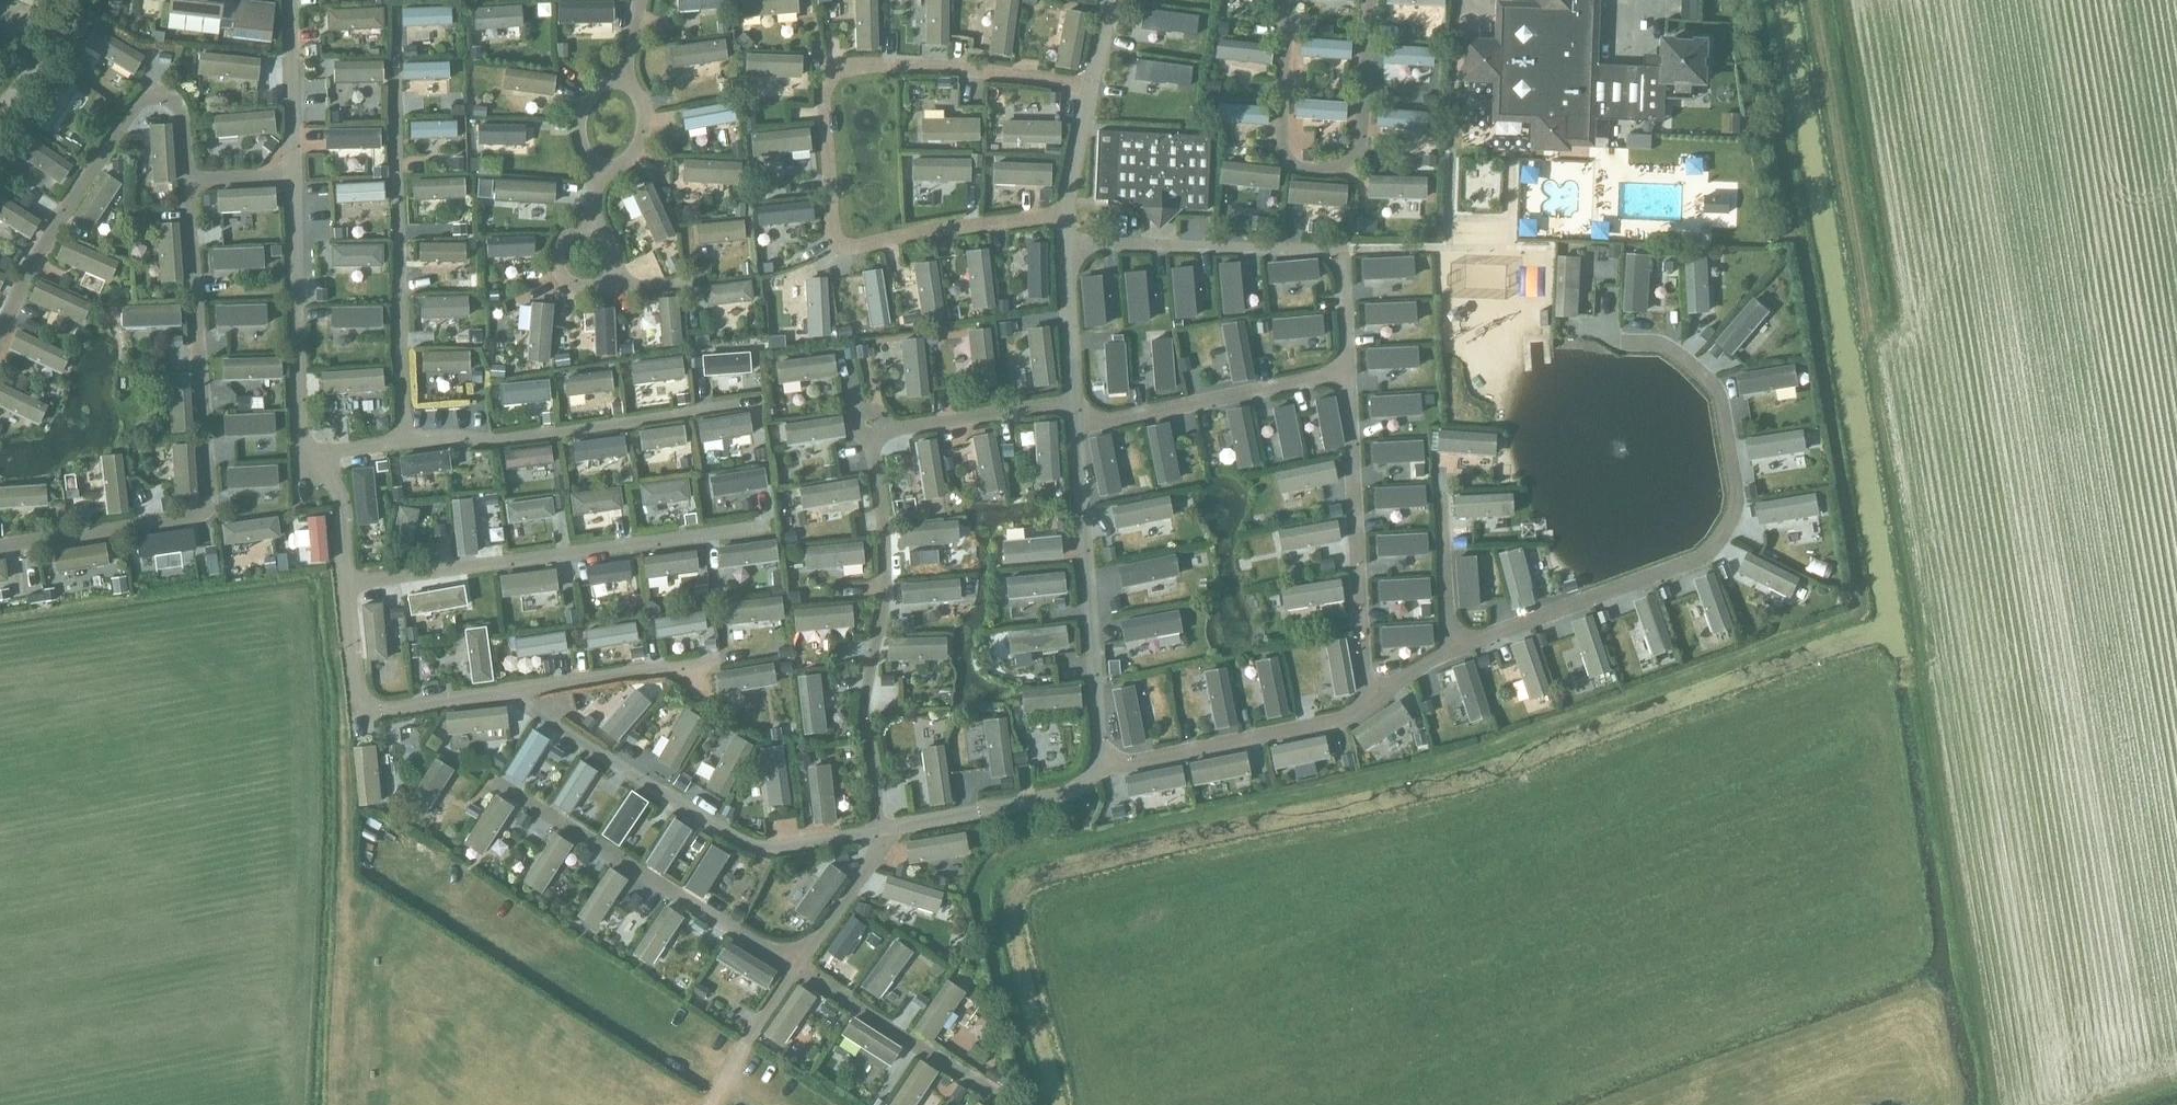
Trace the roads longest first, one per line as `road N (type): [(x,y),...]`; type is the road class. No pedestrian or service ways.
road 1 (track): [(1866,324),(1811,0)]
road 2 (track): [(0,101),(76,0)]

